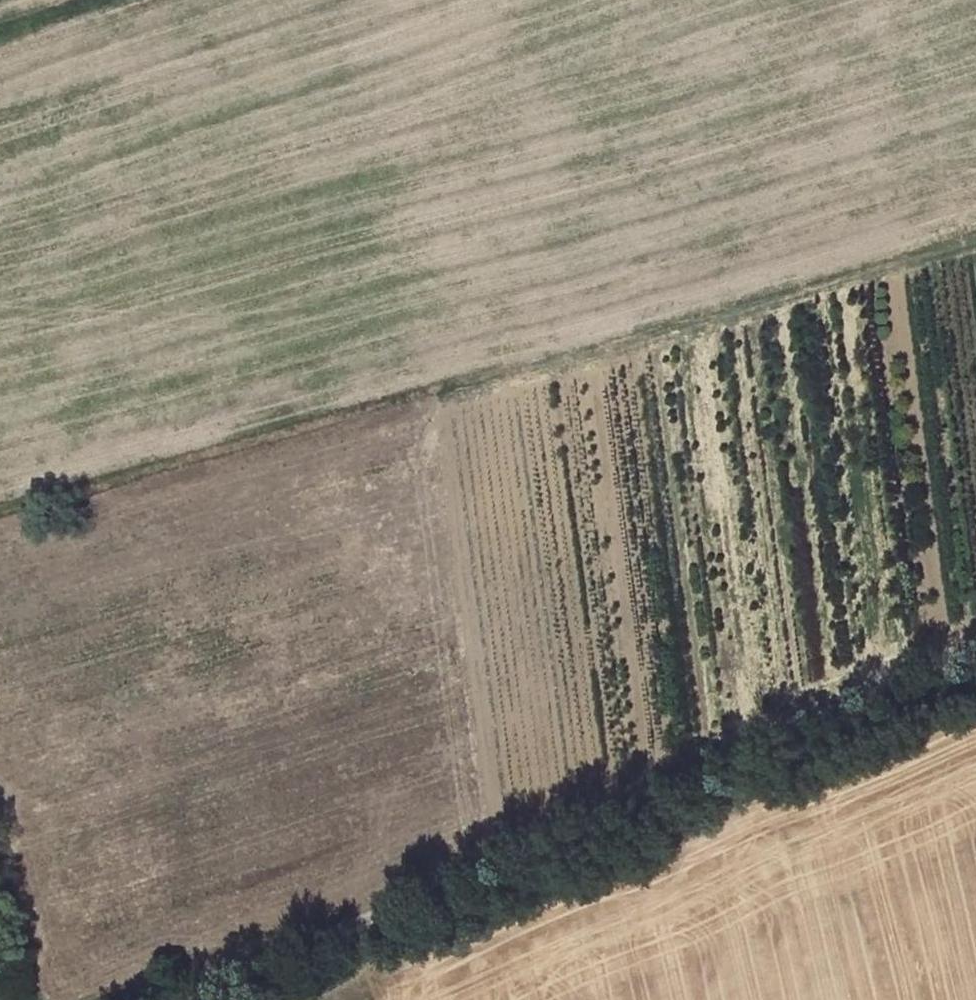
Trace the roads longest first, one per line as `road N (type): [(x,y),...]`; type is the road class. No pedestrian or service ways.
road 1 (track): [(975,648),(159,999)]

